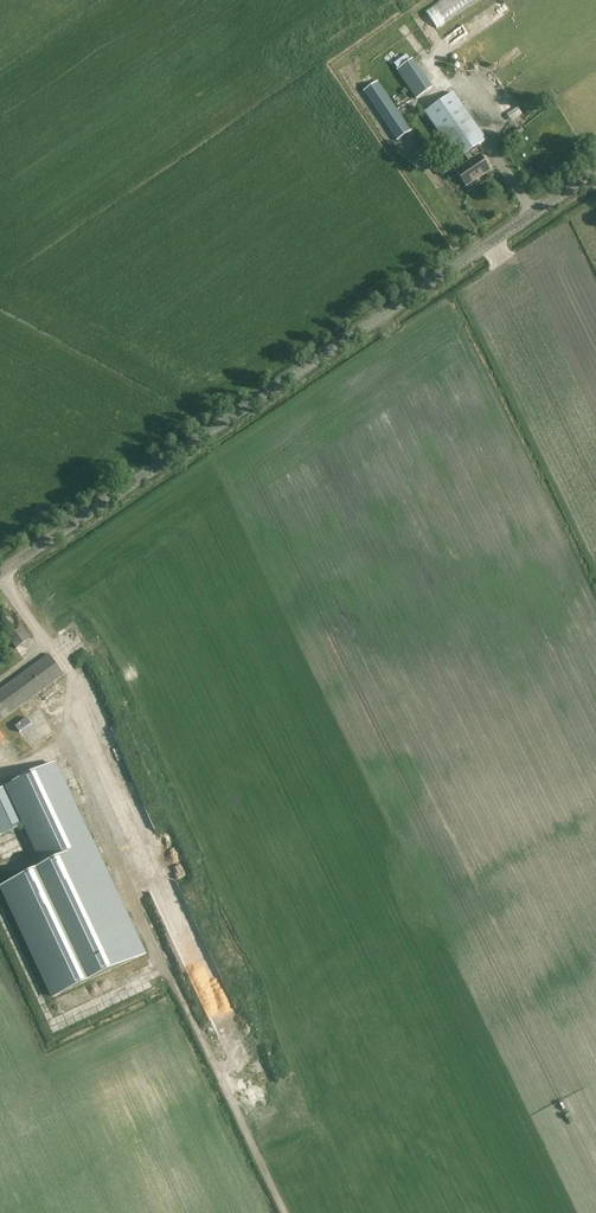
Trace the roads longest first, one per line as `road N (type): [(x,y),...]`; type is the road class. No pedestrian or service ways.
road 1 (tertiary): [(0,575),(595,178)]
road 2 (track): [(282,1212),(165,960)]

